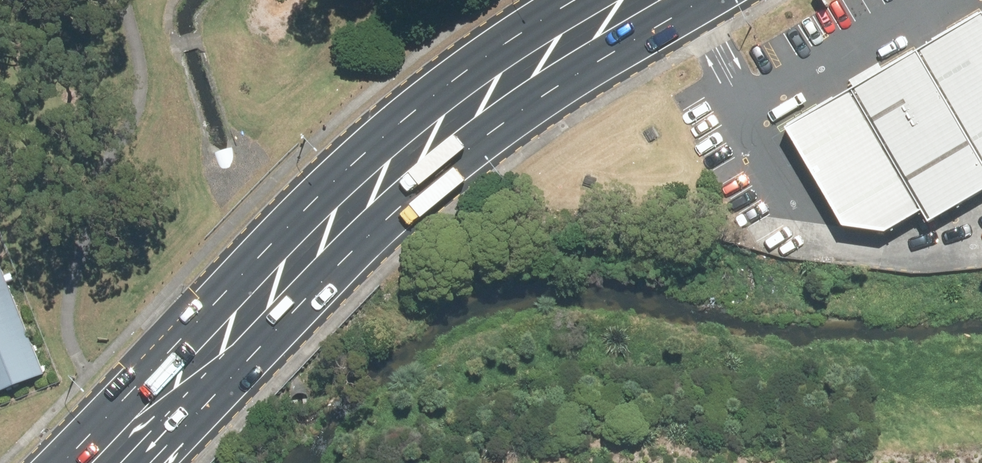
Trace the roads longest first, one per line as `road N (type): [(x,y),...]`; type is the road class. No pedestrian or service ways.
road 1 (primary): [(691,0),(387,217),(259,346),(159,462)]
road 2 (primary): [(67,462),(364,160),(498,51),(578,0)]

